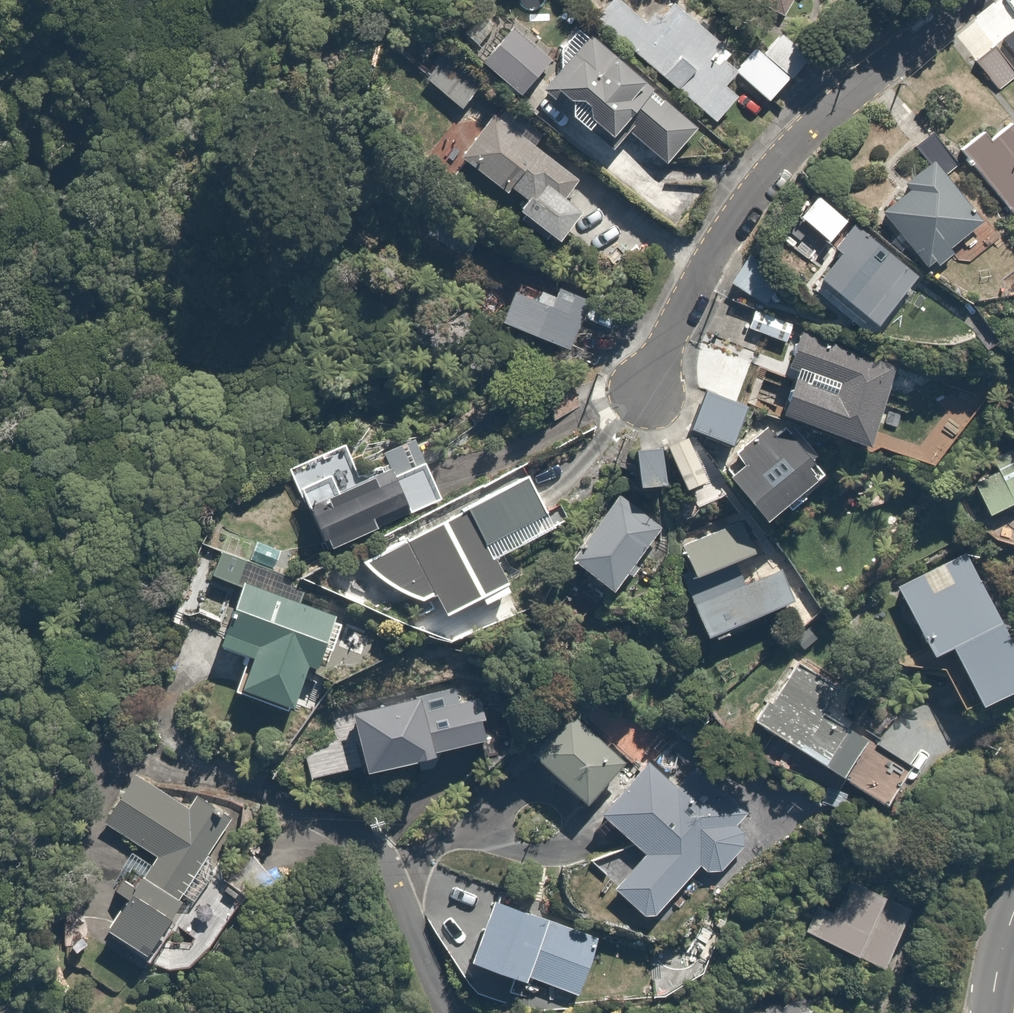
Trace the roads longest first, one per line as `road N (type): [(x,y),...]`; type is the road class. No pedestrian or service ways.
road 1 (residential): [(964,0),(754,196),(697,279),(647,389)]

